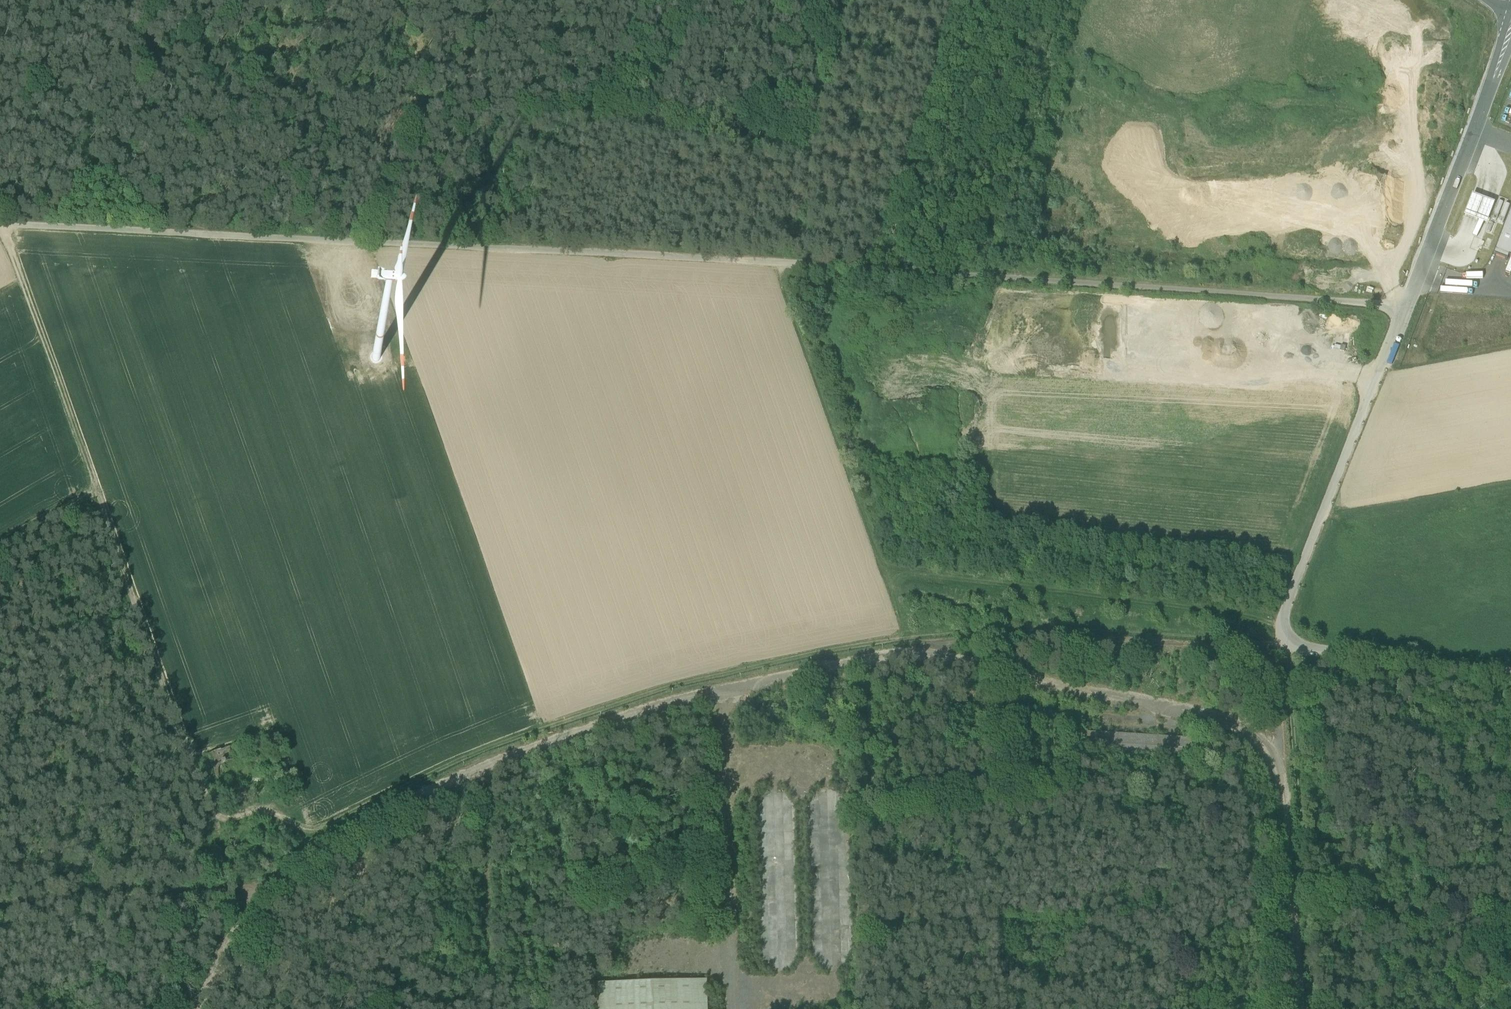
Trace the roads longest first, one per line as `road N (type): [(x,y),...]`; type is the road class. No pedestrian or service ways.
road 1 (unclassified): [(0,222),(780,262),(1405,312)]
road 2 (track): [(1,223),(185,753),(223,820),(267,813),(315,833),(483,750),(673,686),(889,640)]
road 3 (track): [(889,640),(1040,627),(1288,643),(1315,1008)]
road 4 (unclassified): [(1510,669),(1288,643),(1285,610),(1405,312)]
road 5 (track): [(883,572),(1284,626)]
road 6 (track): [(780,262),(780,280),(897,612),(889,640)]
road 7 (unclassified): [(1510,29),(1405,312)]
road 8 (track): [(875,269),(957,0)]

